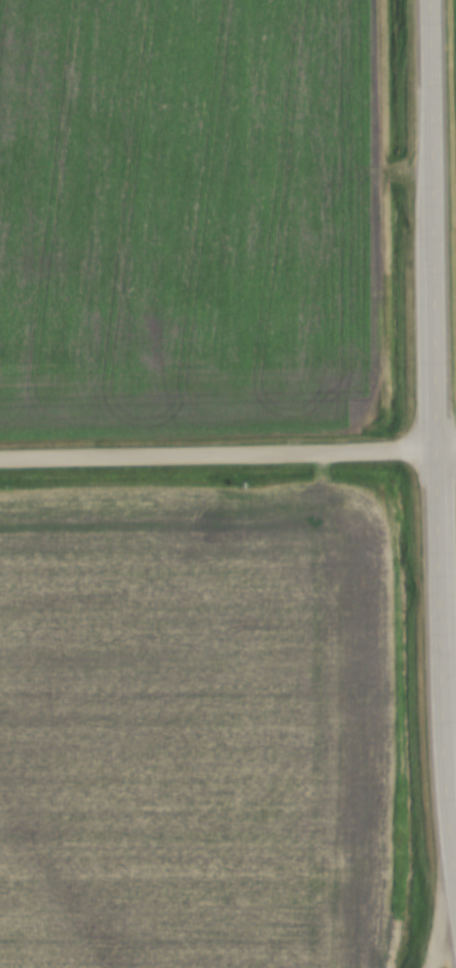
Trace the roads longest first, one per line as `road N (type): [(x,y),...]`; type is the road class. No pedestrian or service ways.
road 1 (primary): [(455,934),(434,448),(427,0)]
road 2 (residential): [(455,448),(0,457)]

